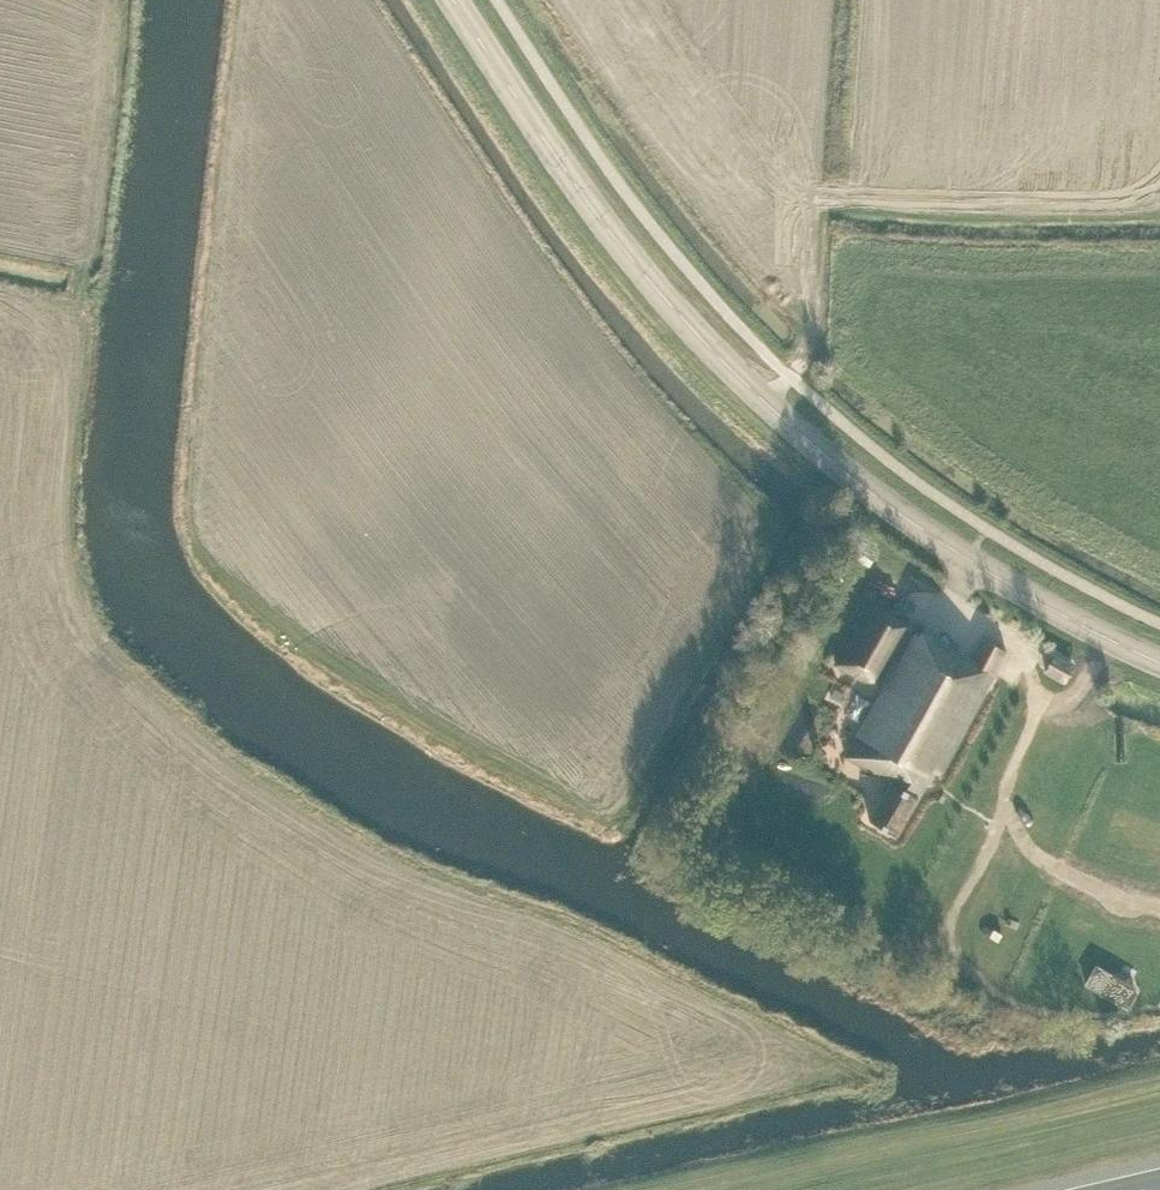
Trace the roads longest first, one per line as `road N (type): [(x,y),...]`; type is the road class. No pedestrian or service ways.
road 1 (secondary): [(1159,661),(966,558),(759,394),(633,259),(452,0)]

